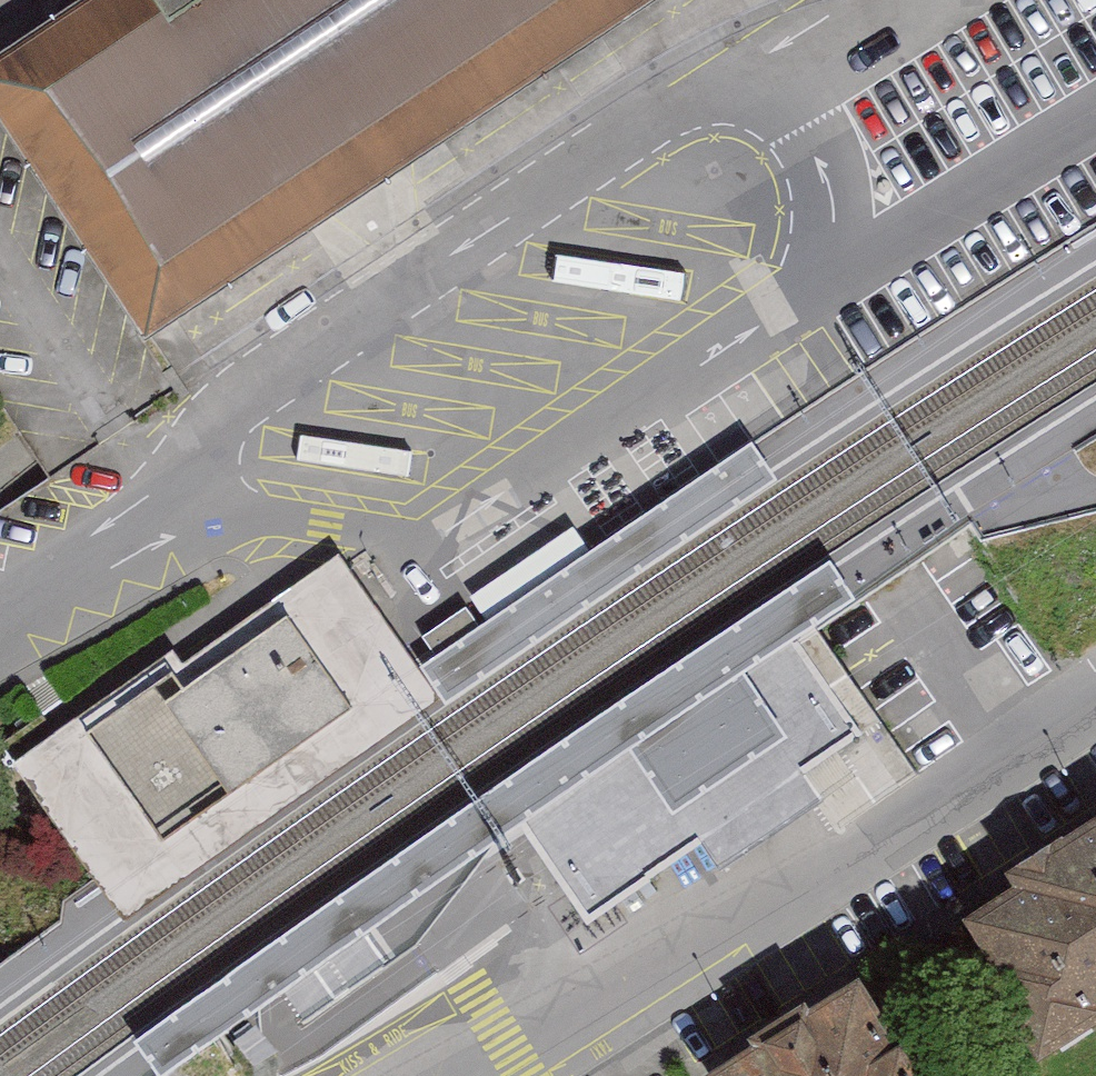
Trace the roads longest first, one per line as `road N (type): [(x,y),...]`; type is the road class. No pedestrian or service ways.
road 1 (unclassified): [(171,509),(436,542),(803,305),(828,285),(838,254),(835,201),(822,160),(740,71)]
road 2 (unclassified): [(740,71),(230,406),(171,509)]
road 3 (residential): [(483,1075),(676,981),(1095,710)]
road 4 (unclassified): [(0,622),(171,509)]
road 5 (secondary): [(0,997),(108,1075)]

